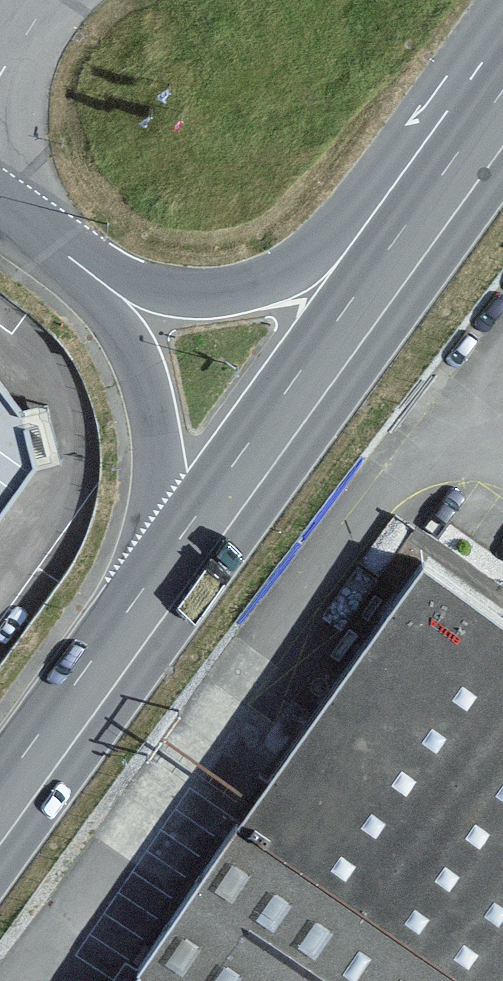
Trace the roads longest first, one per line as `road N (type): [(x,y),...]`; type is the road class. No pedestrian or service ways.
road 1 (primary): [(488,140),(172,578)]
road 2 (tertiary): [(488,140),(298,264),(248,286),(165,289),(86,270)]
road 3 (tertiary): [(86,270),(131,346),(151,406),(172,578)]
road 4 (primary): [(172,578),(0,817)]

